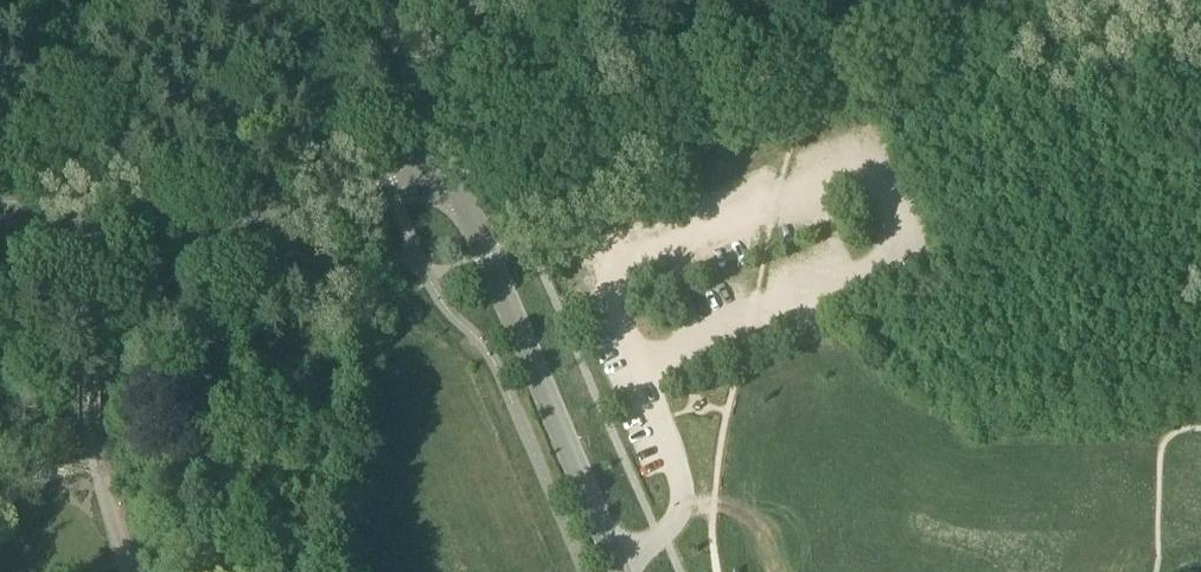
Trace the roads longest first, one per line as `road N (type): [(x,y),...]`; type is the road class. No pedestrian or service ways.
road 1 (track): [(1086,0),(805,87),(542,154)]
road 2 (unclassified): [(0,206),(289,208),(391,196),(452,176)]
road 3 (tertiary): [(617,571),(452,176)]
road 4 (track): [(77,206),(86,429),(132,571)]
road 5 (tertiary): [(452,176),(377,21),(375,0)]
road 6 (track): [(557,0),(529,57),(542,154)]

